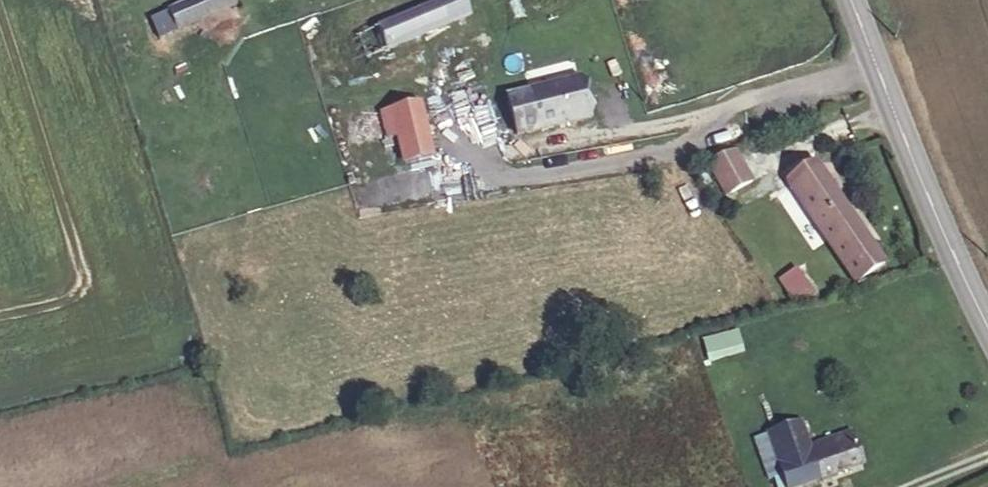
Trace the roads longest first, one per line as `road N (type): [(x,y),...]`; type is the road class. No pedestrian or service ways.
road 1 (secondary): [(853,0),(987,312)]

